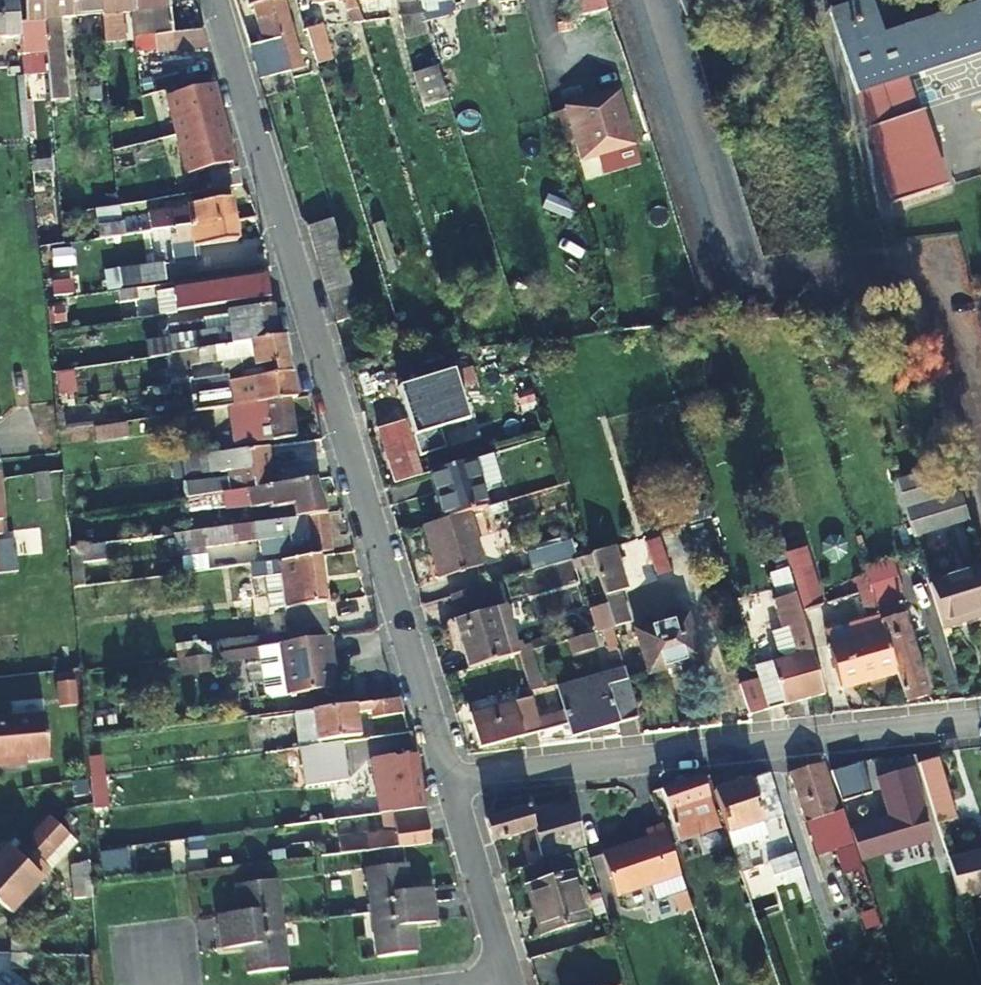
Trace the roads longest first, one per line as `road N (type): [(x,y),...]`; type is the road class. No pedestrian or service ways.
road 1 (residential): [(215,0),(447,780)]
road 2 (residential): [(447,780),(980,721)]
road 3 (residential): [(447,780),(508,980)]

